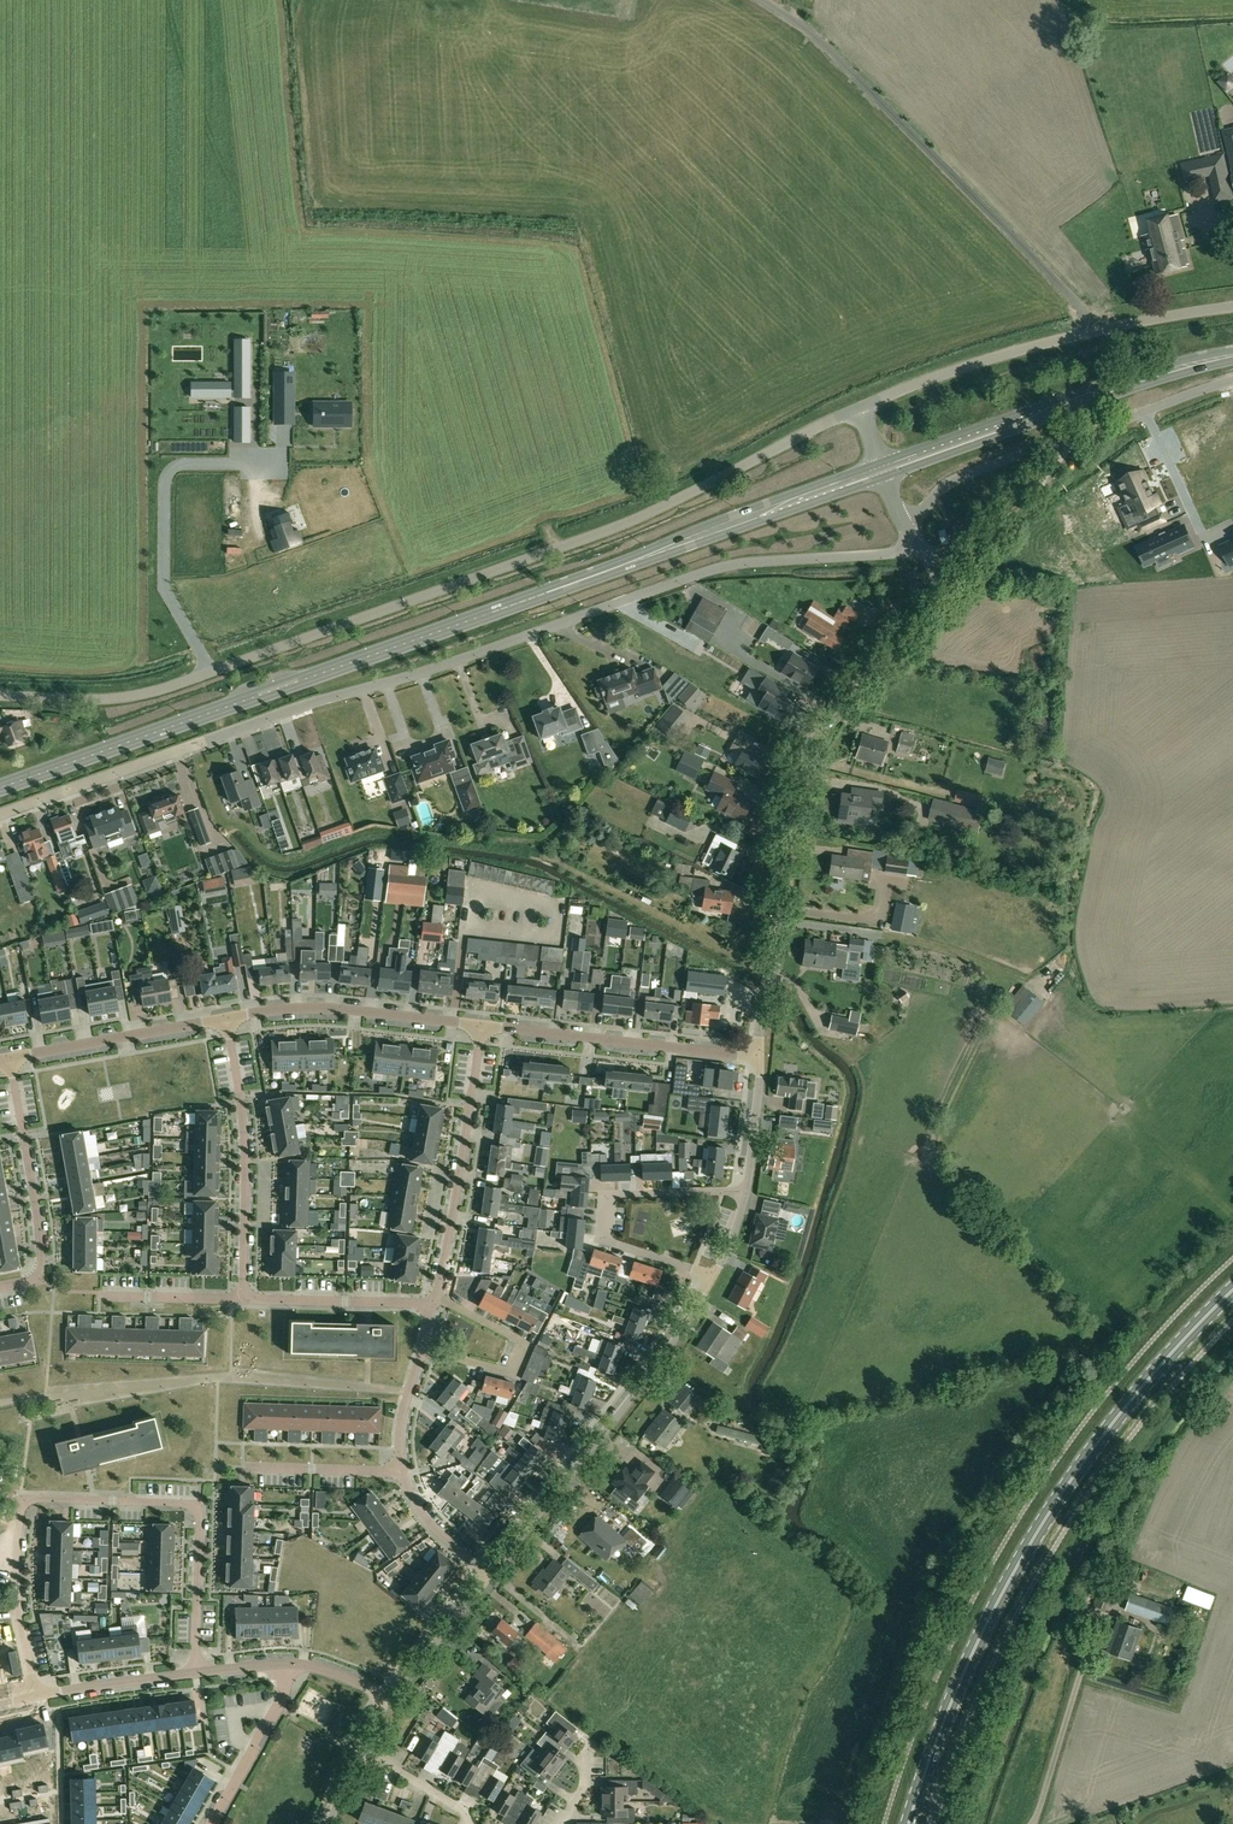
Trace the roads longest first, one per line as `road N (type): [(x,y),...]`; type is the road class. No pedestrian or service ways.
road 1 (residential): [(923,549),(702,574),(0,814)]
road 2 (tertiary): [(0,785),(881,471)]
road 3 (unclassified): [(0,698),(151,694),(623,526),(862,408)]
road 4 (primary): [(909,1823),(974,1651),(1053,1507),(1137,1393),(1232,1291)]
road 5 (residential): [(761,1057),(797,757),(807,735),(935,595),(938,574),(923,549)]
road 6 (residential): [(36,1697),(15,1578),(27,1495),(200,1504),(198,1675)]
road 7 (residential): [(489,1575),(637,1395),(713,1279)]
road 8 (tertiary): [(881,471),(1173,370),(1232,357)]
road 9 (residential): [(906,527),(957,477),(1232,380)]
road 10 (residential): [(713,1279),(610,1240),(607,1206),(621,1194),(745,1192)]
road 11 (residential): [(761,1057),(478,1026)]
road 12 (residential): [(436,1300),(478,1026)]
road 13 (residential): [(0,1288),(42,1278),(10,1058)]
road 14 (residential): [(478,1026),(305,1007),(225,1018)]
road 15 (unclassified): [(862,408),(978,364),(1094,334)]
road 16 (residential): [(225,1018),(10,1058)]
road 17 (residential): [(423,1349),(511,1368),(522,1350),(518,1340),(436,1300)]
road 18 (residential): [(241,1098),(244,1300)]
road 19 (residential): [(244,1300),(435,1307)]
road 20 (residential): [(212,1823),(284,1698),(287,1663)]
road 21 (residential): [(198,1675),(36,1697)]
road 22 (residential): [(388,1701),(489,1575)]
road 23 (residential): [(403,1472),(248,1468)]
road 24 (residential): [(244,1300),(101,1296)]
road 25 (unclassified): [(1232,309),(1094,334)]
road 26 (residential): [(489,1575),(428,1521),(403,1472)]
road 27 (residential): [(745,1192),(761,1057)]
road 28 (residential): [(471,1823),(462,1809),(360,1748)]
road 29 (residential): [(403,1472),(403,1414),(423,1349)]

